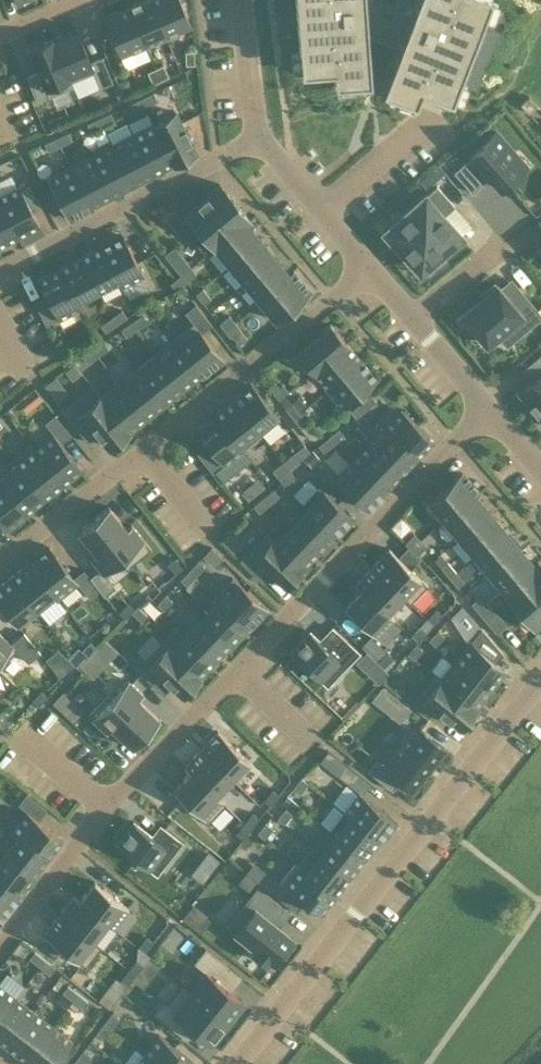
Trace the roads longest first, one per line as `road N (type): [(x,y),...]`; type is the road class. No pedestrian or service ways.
road 1 (residential): [(488,410),(107,809),(0,949)]
road 2 (residential): [(237,1063),(540,680)]
road 3 (residential): [(0,565),(371,266)]
road 4 (residential): [(259,137),(0,272)]
road 5 (residential): [(371,266),(259,137)]
road 6 (residential): [(259,137),(240,0)]

